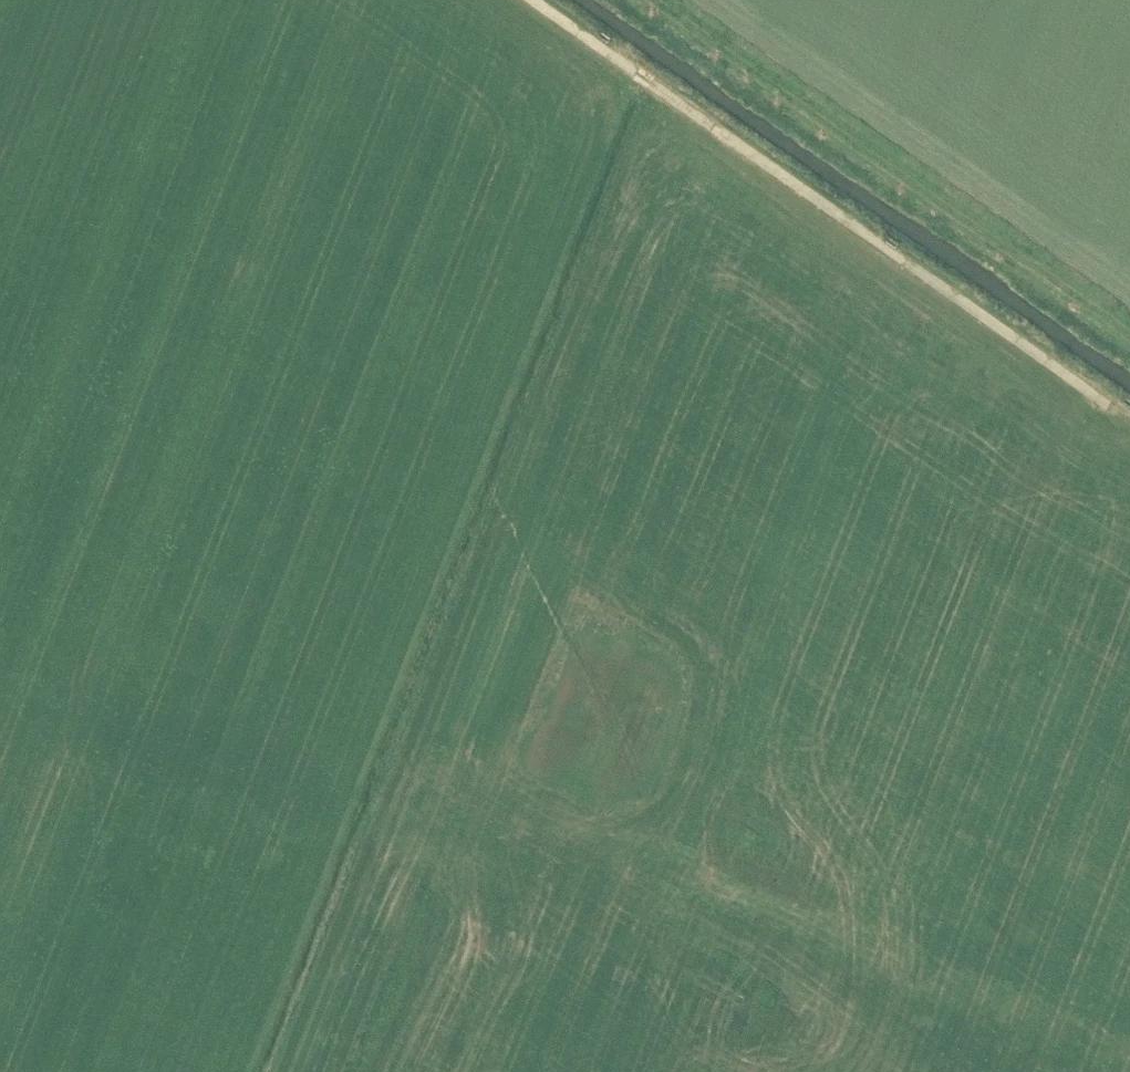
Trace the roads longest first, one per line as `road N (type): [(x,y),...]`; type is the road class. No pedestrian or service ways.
road 1 (track): [(529,0),(1107,407)]

